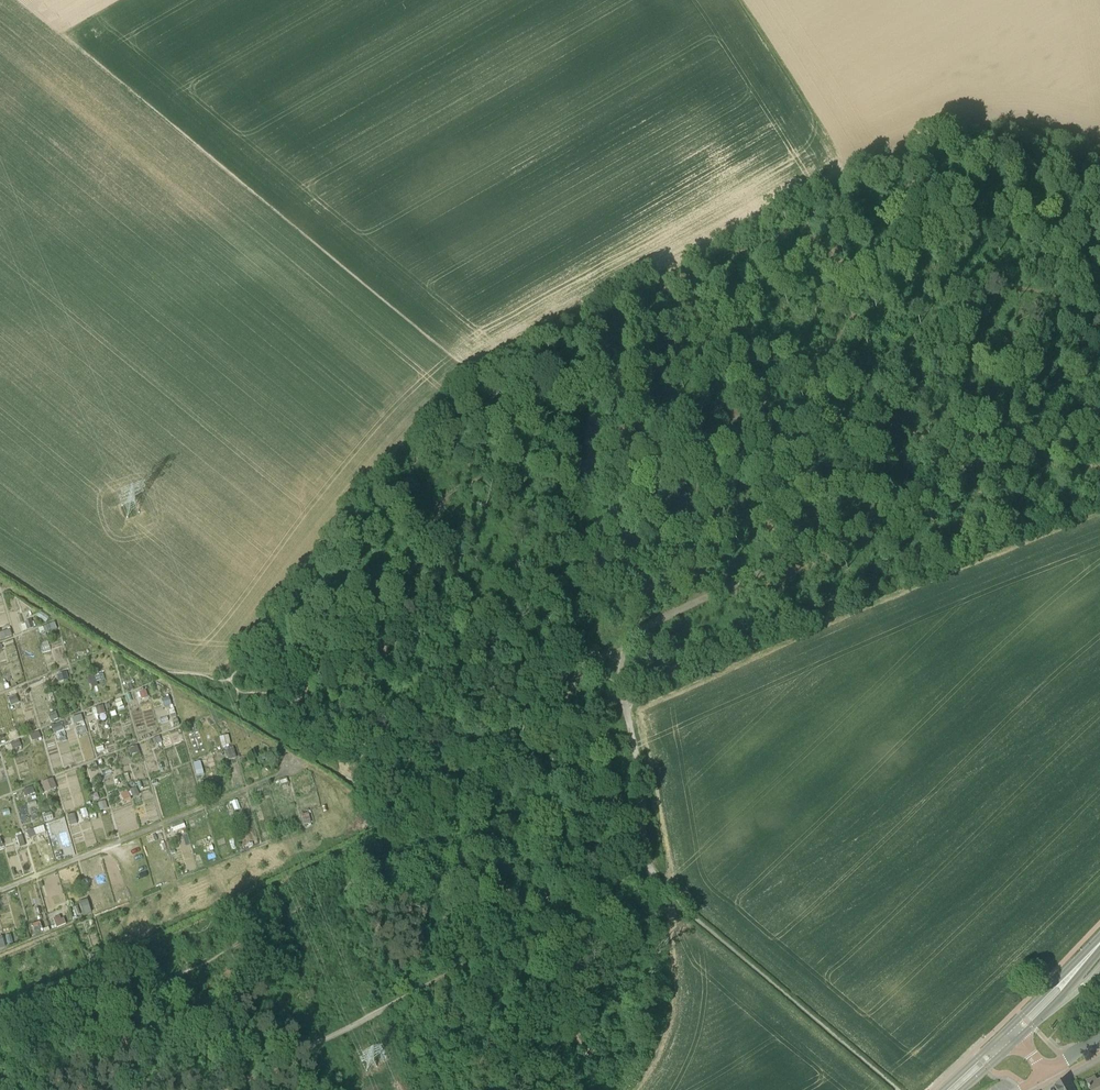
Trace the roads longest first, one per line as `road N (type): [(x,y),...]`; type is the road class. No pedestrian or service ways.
road 1 (secondary): [(1016,1040),(1099,944)]
road 2 (secondary): [(1099,944),(1006,1029)]

